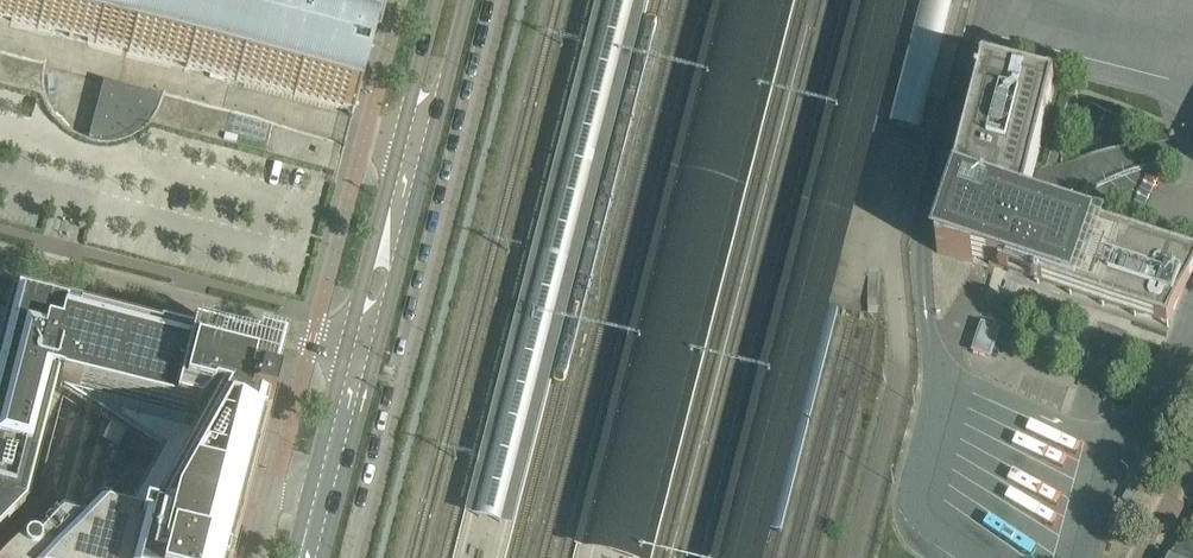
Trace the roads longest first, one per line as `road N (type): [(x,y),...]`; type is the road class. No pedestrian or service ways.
road 1 (secondary): [(376,356),(468,0)]
road 2 (secondary): [(438,0),(347,348)]
road 3 (residential): [(347,348),(0,257)]
road 4 (secondary): [(337,502),(376,356)]
road 5 (secondary): [(347,348),(307,493)]

